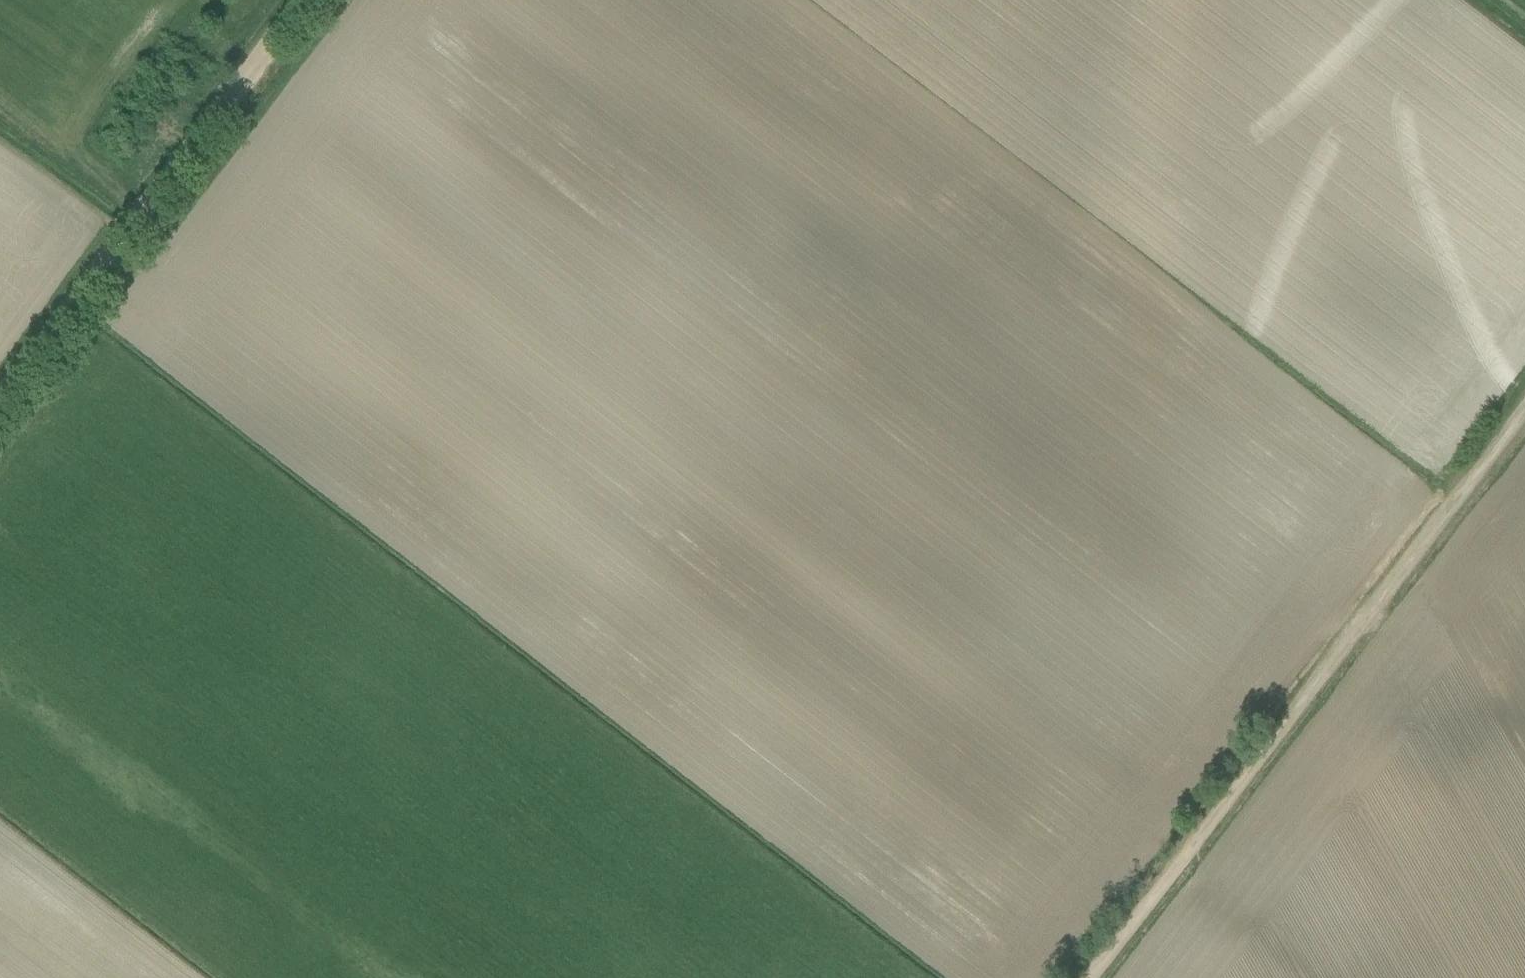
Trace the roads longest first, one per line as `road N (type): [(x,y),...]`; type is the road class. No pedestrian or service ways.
road 1 (track): [(1524,427),(1097,977)]
road 2 (track): [(0,406),(307,0)]

